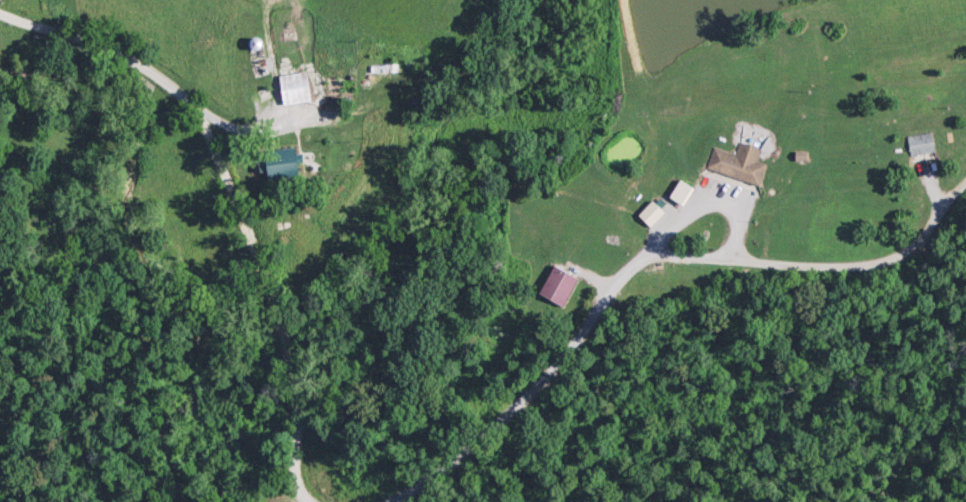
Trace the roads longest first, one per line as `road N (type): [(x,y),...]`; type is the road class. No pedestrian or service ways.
road 1 (residential): [(298,501),(286,486),(275,434),(237,156),(225,124),(132,65),(0,12)]
road 2 (residential): [(664,257),(634,277),(455,501)]

